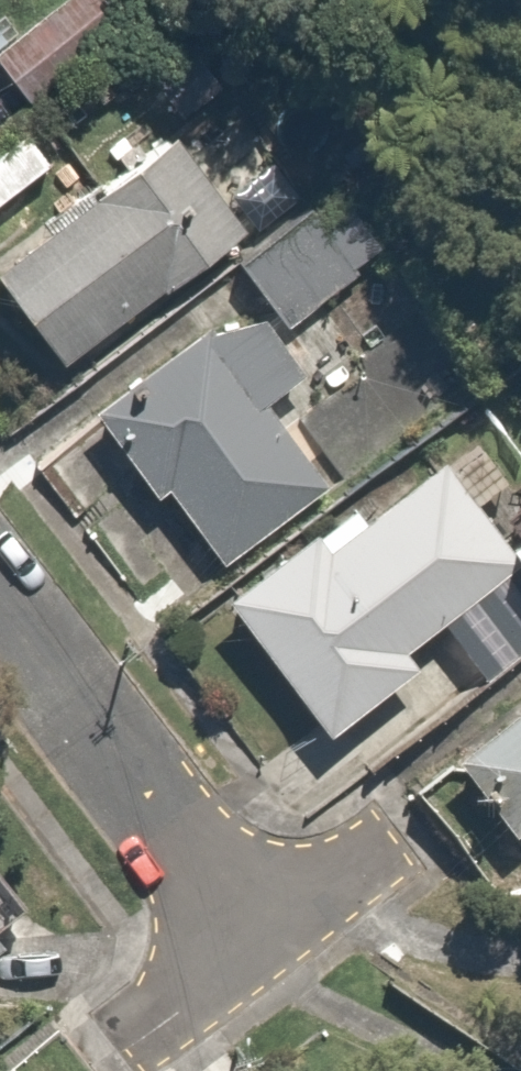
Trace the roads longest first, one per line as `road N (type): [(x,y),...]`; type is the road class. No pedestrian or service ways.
road 1 (residential): [(0,625),(222,890)]

